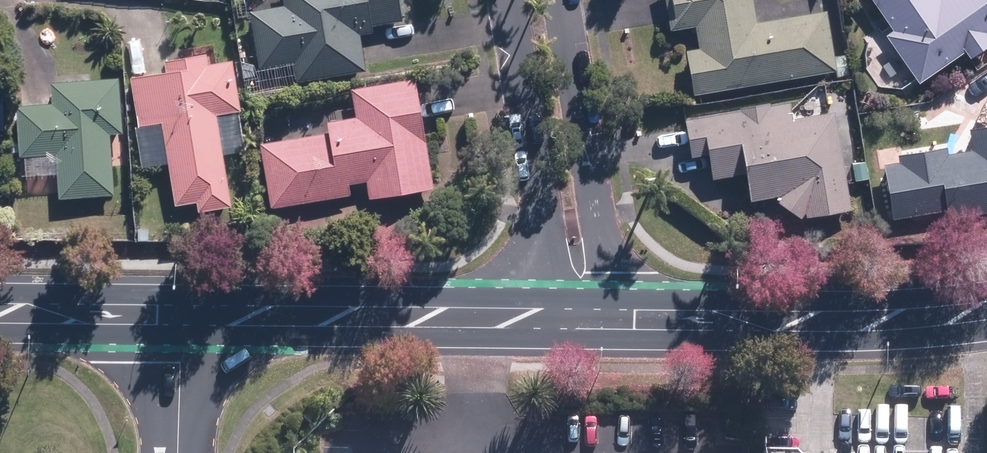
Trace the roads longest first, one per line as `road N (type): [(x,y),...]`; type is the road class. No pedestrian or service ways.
road 1 (secondary): [(178,318),(557,317)]
road 2 (secondary): [(624,318),(759,321),(986,308)]
road 3 (residential): [(563,0),(624,318)]
road 4 (residential): [(557,317),(507,0)]
road 5 (secondary): [(0,310),(178,318)]
road 6 (residential): [(177,452),(178,318)]

